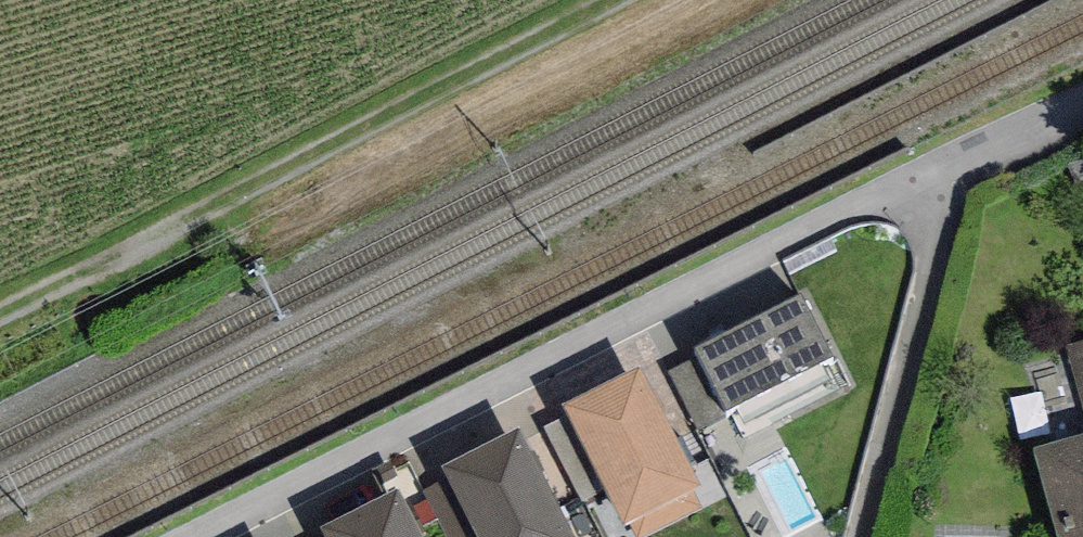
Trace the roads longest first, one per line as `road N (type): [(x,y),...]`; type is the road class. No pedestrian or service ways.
road 1 (residential): [(948,175),(211,536)]
road 2 (track): [(0,313),(289,174),(621,0)]
road 3 (residential): [(948,175),(932,291),(865,536)]
road 4 (residential): [(1082,109),(948,175)]

